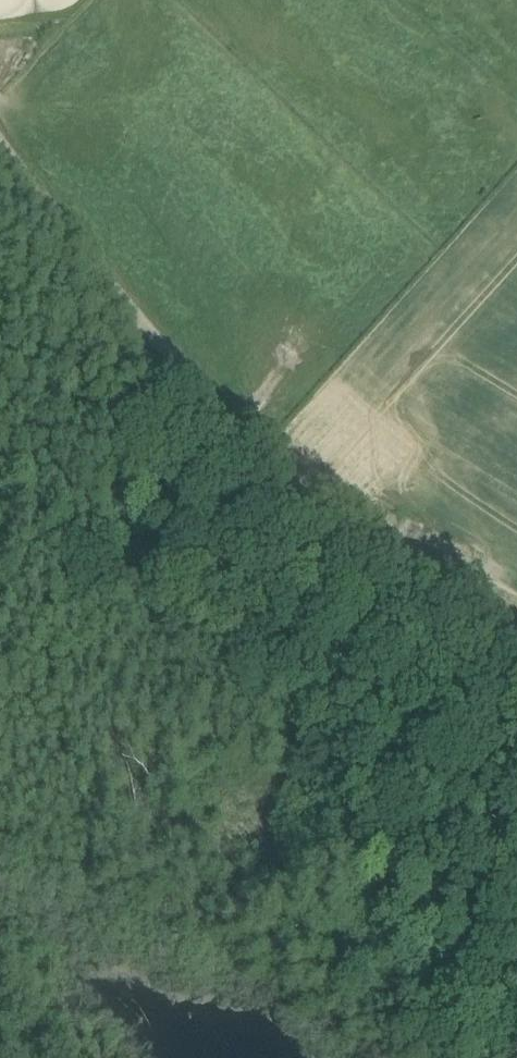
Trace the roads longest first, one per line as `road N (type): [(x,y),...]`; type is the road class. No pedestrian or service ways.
road 1 (track): [(516,1007),(489,943),(477,873),(489,776),(409,723),(336,628),(252,547),(188,467),(259,449)]
road 2 (track): [(0,129),(259,449)]
road 3 (track): [(259,449),(365,535),(516,615)]

